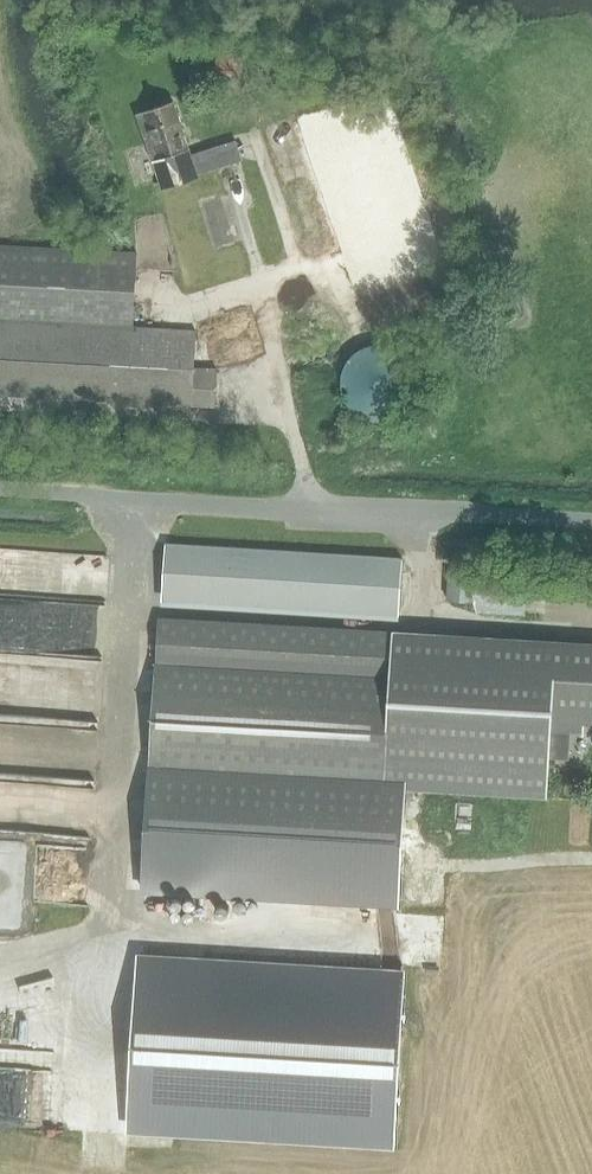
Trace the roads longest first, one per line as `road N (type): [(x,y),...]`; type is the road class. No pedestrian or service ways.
road 1 (unclassified): [(591,523),(0,489)]
road 2 (track): [(591,859),(422,866),(416,947),(377,944)]

